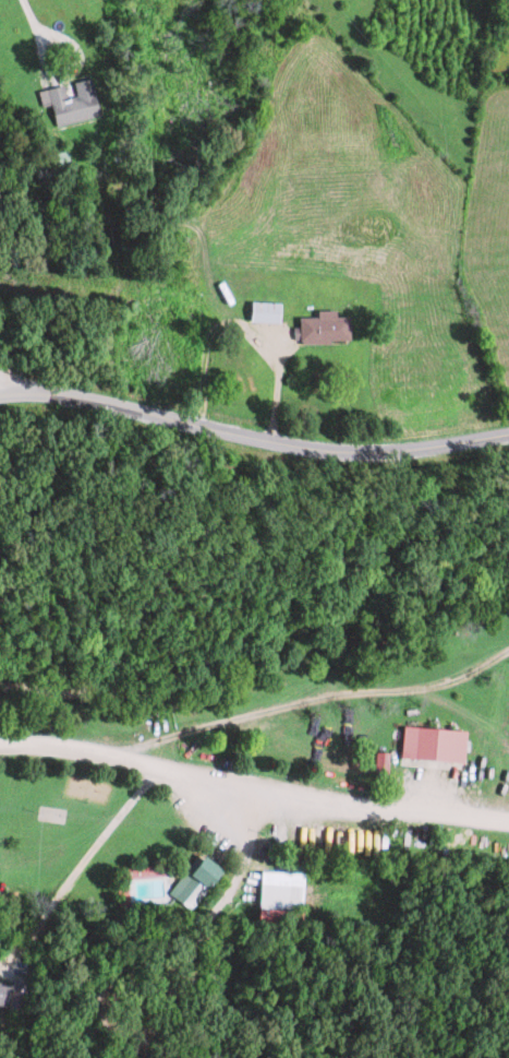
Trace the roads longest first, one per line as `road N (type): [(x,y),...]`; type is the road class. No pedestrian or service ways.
road 1 (tertiary): [(0,397),(71,396),(310,452),(374,455),(508,435)]
road 2 (residential): [(0,746),(54,746),(346,806),(508,829)]
road 3 (residential): [(203,428),(187,166),(293,29),(293,0)]
road 4 (residential): [(508,653),(436,692),(314,700),(102,756)]

